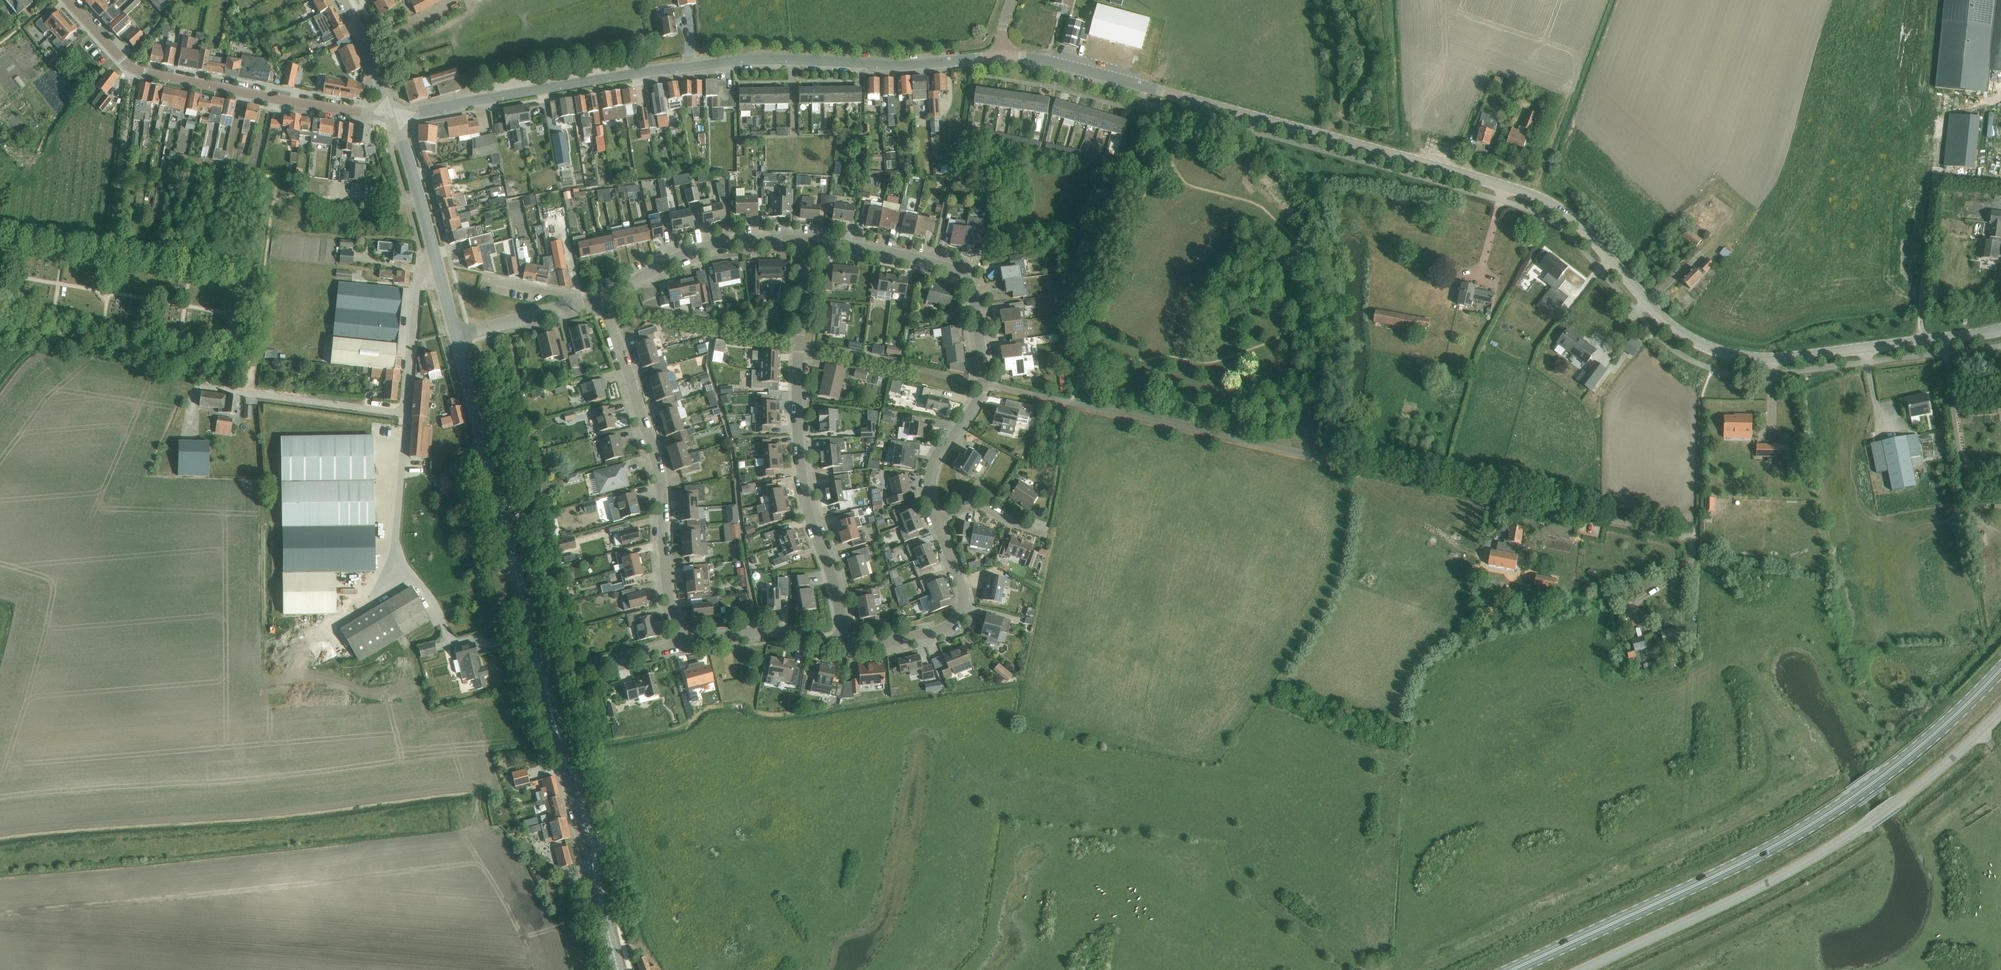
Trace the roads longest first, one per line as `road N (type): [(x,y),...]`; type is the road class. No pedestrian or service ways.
road 1 (secondary): [(2000,330),(1798,358),(1719,351),(1658,316),(1549,202),(1060,65),(1000,57)]
road 2 (residential): [(1688,539),(982,384)]
road 3 (secondary): [(617,969),(576,778),(559,740),(455,336)]
road 4 (secondary): [(394,115),(733,62),(1000,57)]
road 5 (primary): [(1509,969),(1816,820),(1929,738),(2000,668)]
road 6 (unclassified): [(1600,969),(1741,905),(1867,824),(2000,712)]
road 7 (residential): [(197,386),(405,412),(415,291),(424,259),(435,255)]
road 8 (residential): [(394,115),(133,70),(68,0)]
road 9 (residential): [(682,643),(670,601),(659,468),(602,301)]
road 10 (residential): [(840,645),(841,618),(801,473),(798,342)]
road 11 (residential): [(807,241),(962,276),(973,294),(982,384)]
road 12 (residential): [(840,645),(927,634),(959,613),(963,591),(935,519)]
road 13 (residential): [(602,301),(706,247),(807,241)]
road 14 (residential): [(798,342),(982,384)]
road 15 (residential): [(682,643),(756,631),(840,645)]
road 16 (residential): [(647,311),(798,342)]
road 17 (residential): [(935,519),(928,488),(934,460),(982,384)]
road 18 (secondary): [(435,255),(394,115)]
road 19 (secondary): [(394,115),(338,0)]
road 20 (residential): [(559,674),(682,643)]
road 21 (residential): [(455,336),(572,305)]

